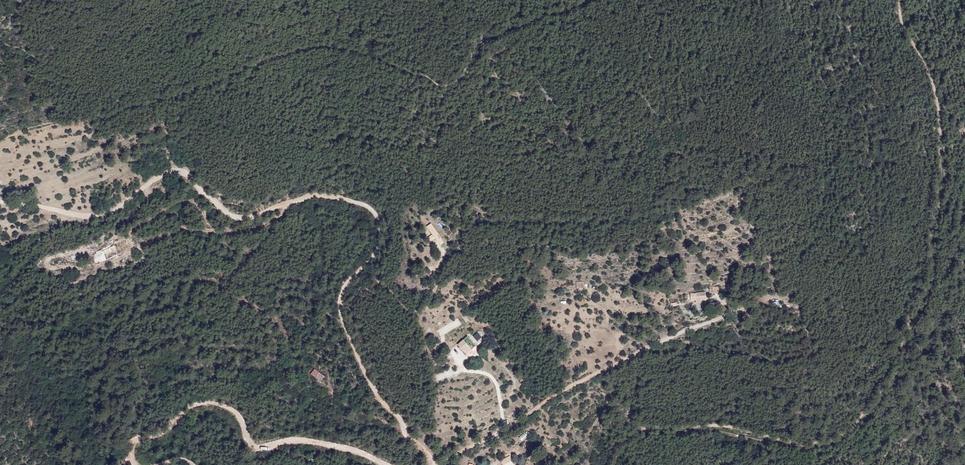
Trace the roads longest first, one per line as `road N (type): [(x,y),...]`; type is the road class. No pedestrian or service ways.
road 1 (track): [(606,464),(647,429),(720,426),(842,441),(893,374),(931,266),(940,166),(936,92),(906,40),(898,0)]
road 2 (track): [(0,201),(93,217),(174,171),(194,178),(224,212),(248,220),(319,195),(373,211),(380,242),(371,265),(346,289),(348,331),(435,464)]
road 3 (track): [(440,464),(577,383),(767,298)]
road 4 (track): [(389,464),(322,444),(254,449),(239,417),(198,405),(135,442),(133,464)]

